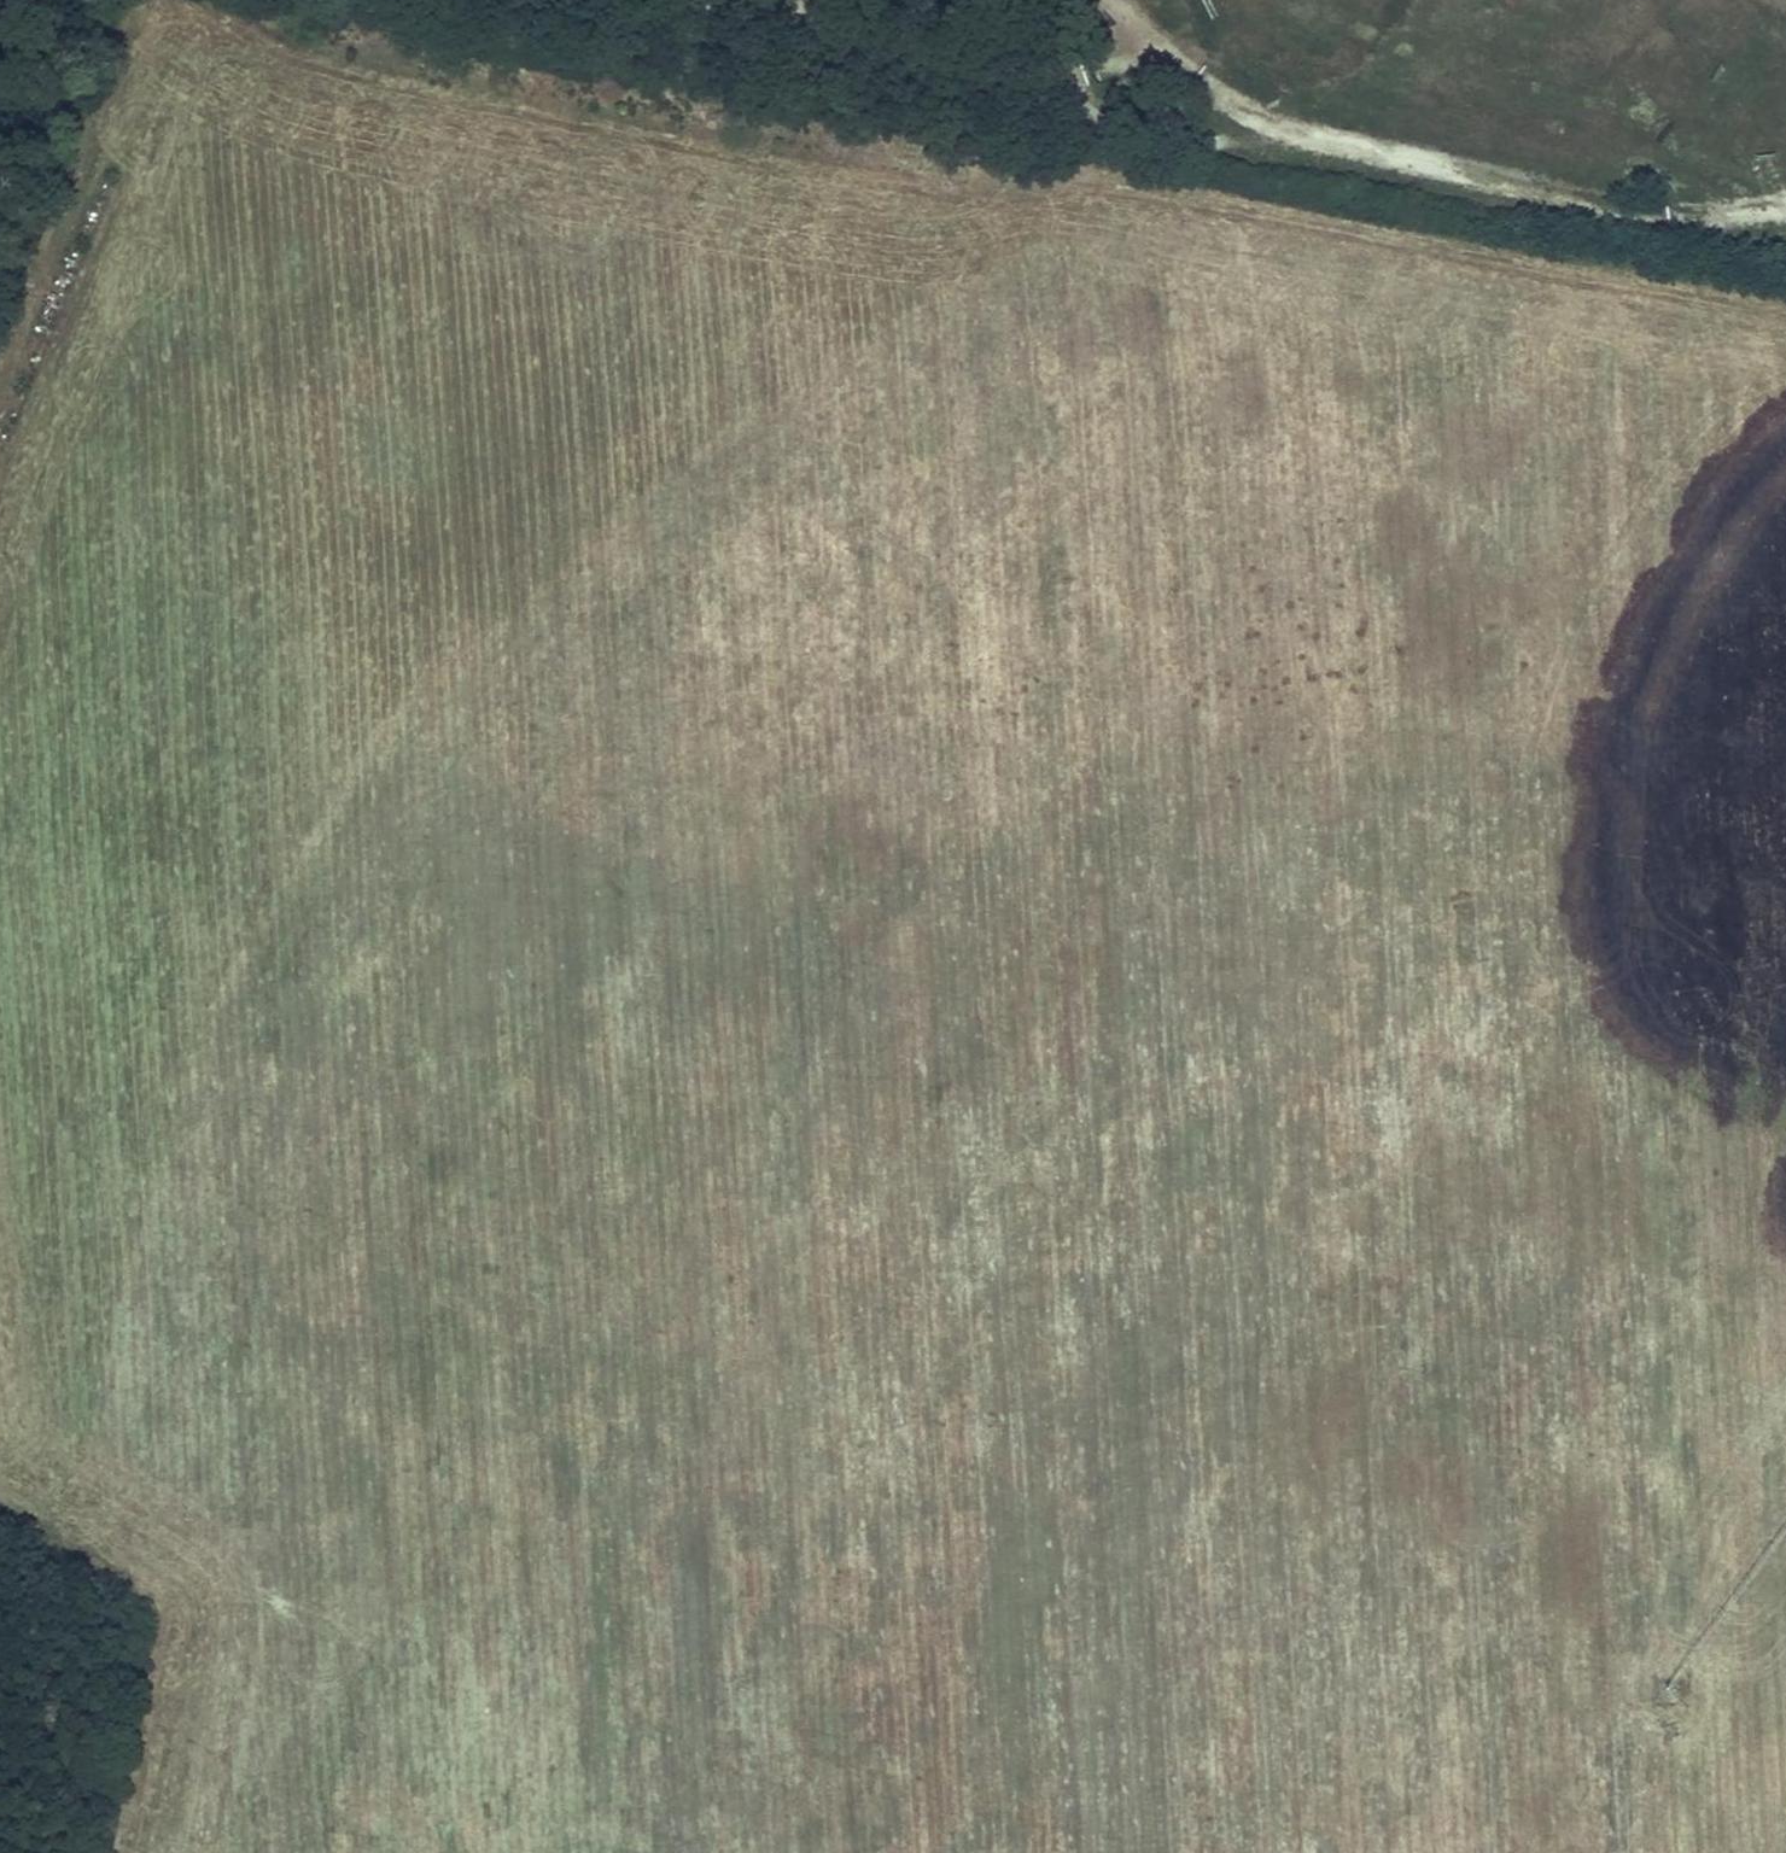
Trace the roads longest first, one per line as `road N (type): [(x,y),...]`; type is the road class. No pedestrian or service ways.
road 1 (track): [(1785,209),(1708,222),(1596,213),(1287,131),(1192,75),(1093,0)]

